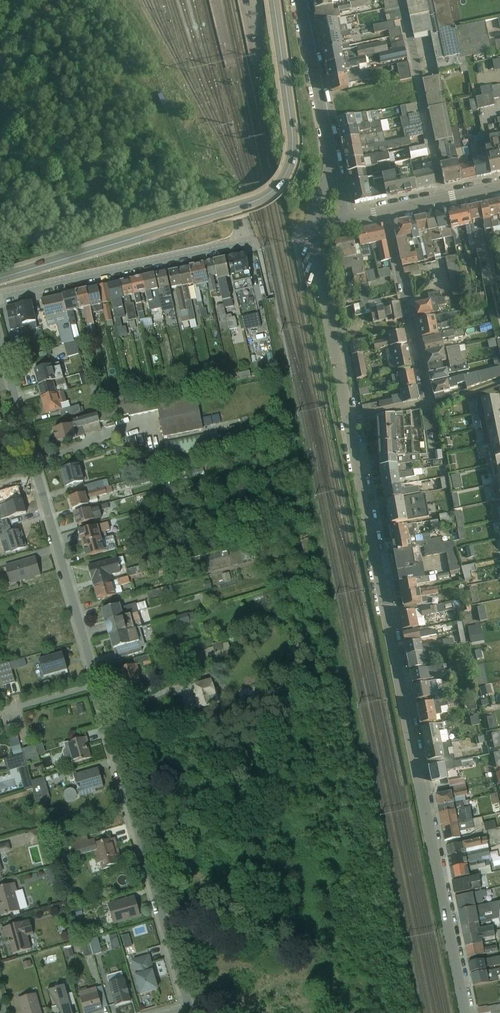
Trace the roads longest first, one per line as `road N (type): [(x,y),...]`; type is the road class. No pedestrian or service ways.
road 1 (residential): [(0,339),(187,1010)]
road 2 (residential): [(347,419),(463,1012)]
road 3 (secondary): [(274,0),(294,144),(282,185),(246,208),(0,279)]
road 4 (residential): [(384,213),(426,401),(347,419)]
road 5 (residential): [(253,241),(0,299)]
road 6 (residential): [(310,231),(347,419)]
road 7 (residential): [(301,0),(333,170)]

